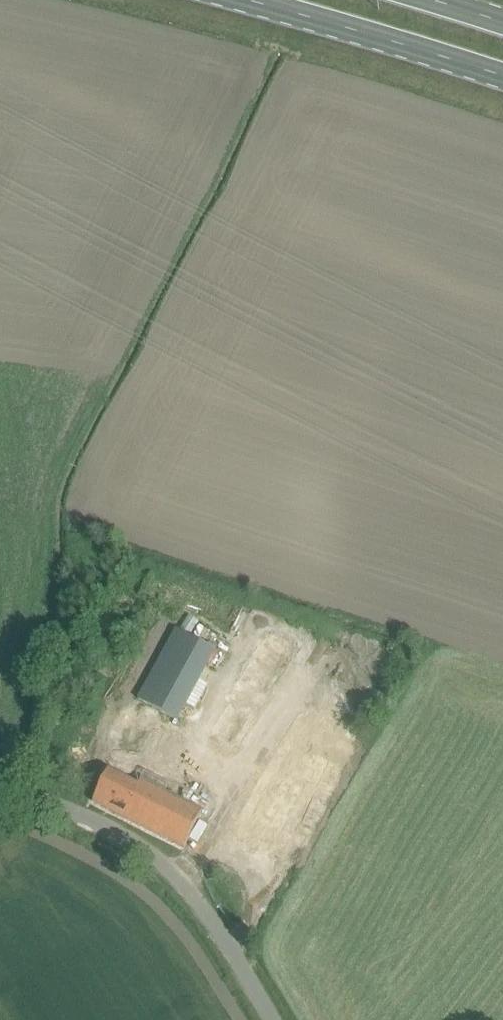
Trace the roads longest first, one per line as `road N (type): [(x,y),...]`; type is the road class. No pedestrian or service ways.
road 1 (unclassified): [(272,1019),(214,925),(165,867),(105,826),(0,786)]
road 2 (primary): [(254,0),(502,76)]

